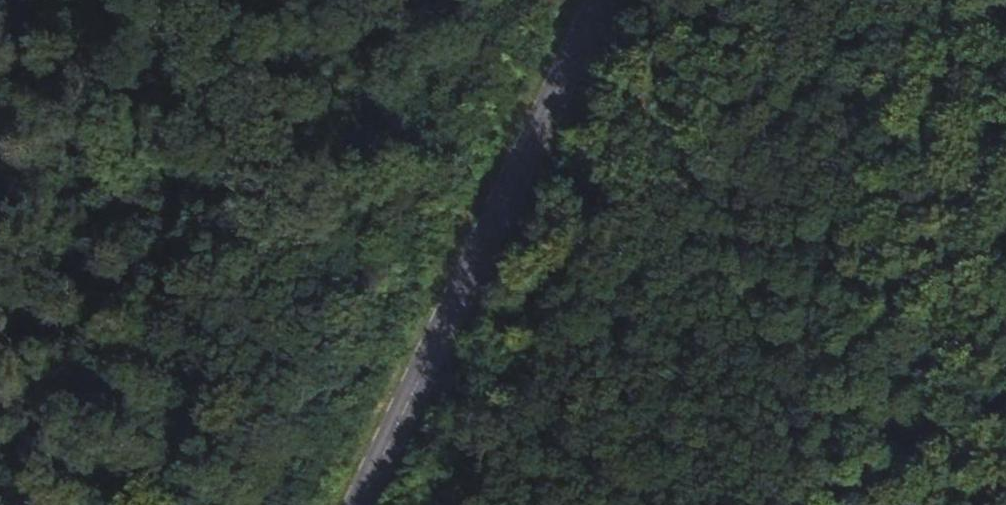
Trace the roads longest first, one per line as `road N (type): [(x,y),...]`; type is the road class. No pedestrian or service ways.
road 1 (secondary): [(357,504),(598,0)]
road 2 (track): [(170,504),(161,0)]
road 3 (track): [(904,504),(1005,79)]

